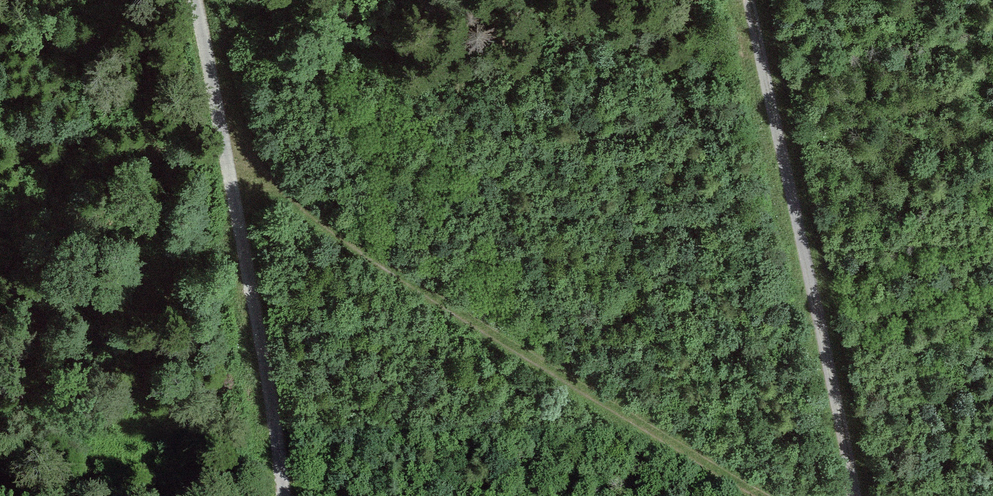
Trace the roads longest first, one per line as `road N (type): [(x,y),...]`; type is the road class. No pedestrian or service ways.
road 1 (track): [(225,145),(362,252),(764,495)]
road 2 (track): [(855,495),(751,0)]
road 3 (unclassified): [(284,495),(194,0)]

